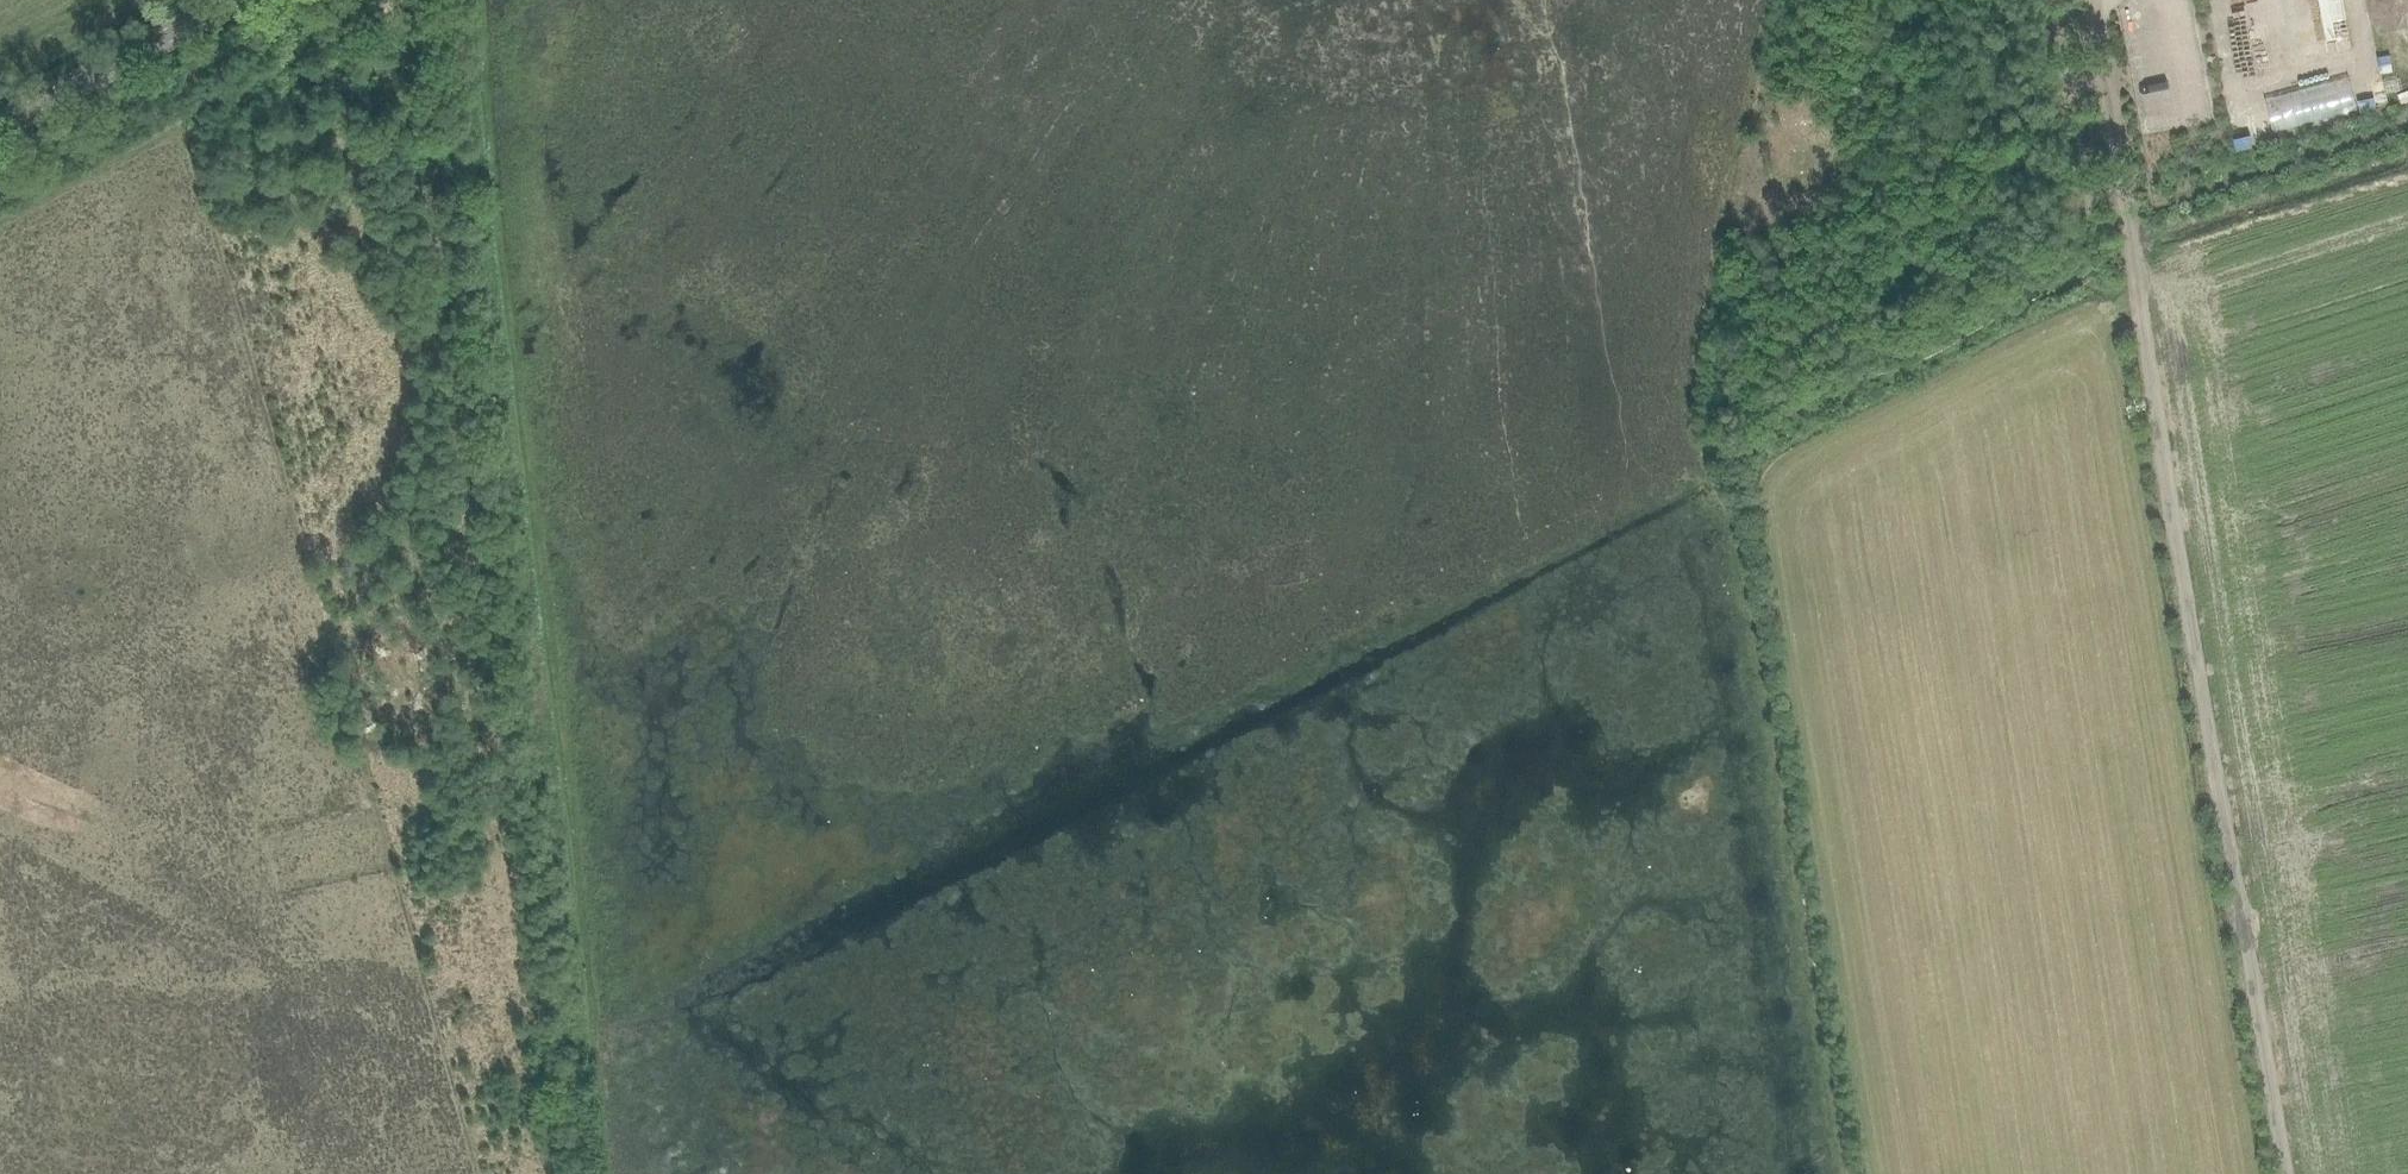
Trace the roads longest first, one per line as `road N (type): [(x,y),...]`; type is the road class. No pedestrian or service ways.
road 1 (track): [(2078,0),(2285,1173)]
road 2 (tertiary): [(0,127),(240,0)]

